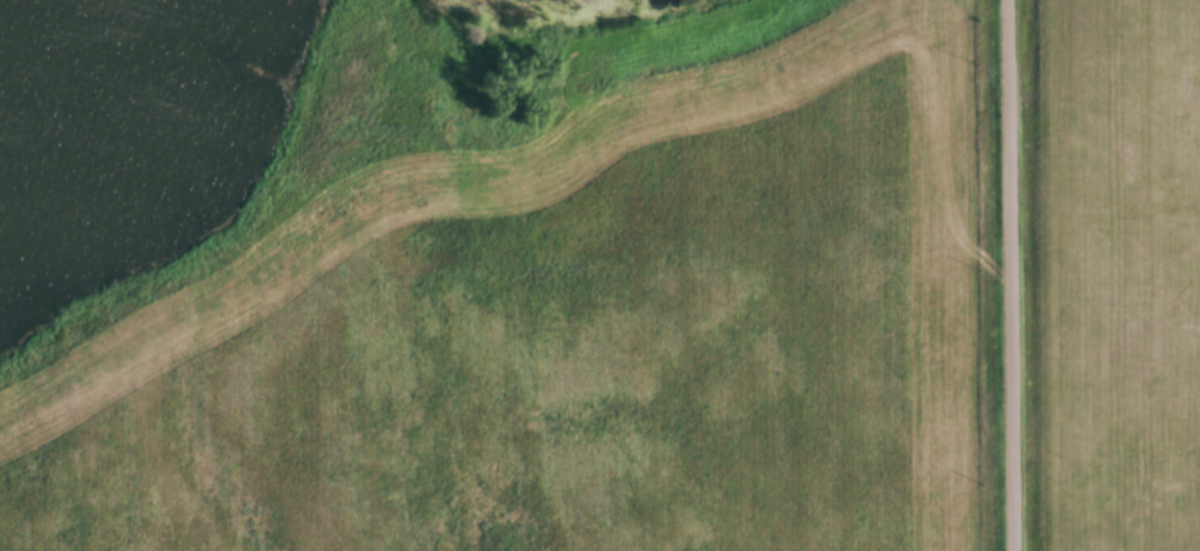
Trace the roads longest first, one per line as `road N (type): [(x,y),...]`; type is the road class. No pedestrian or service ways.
road 1 (residential): [(1013,550),(1007,0)]

